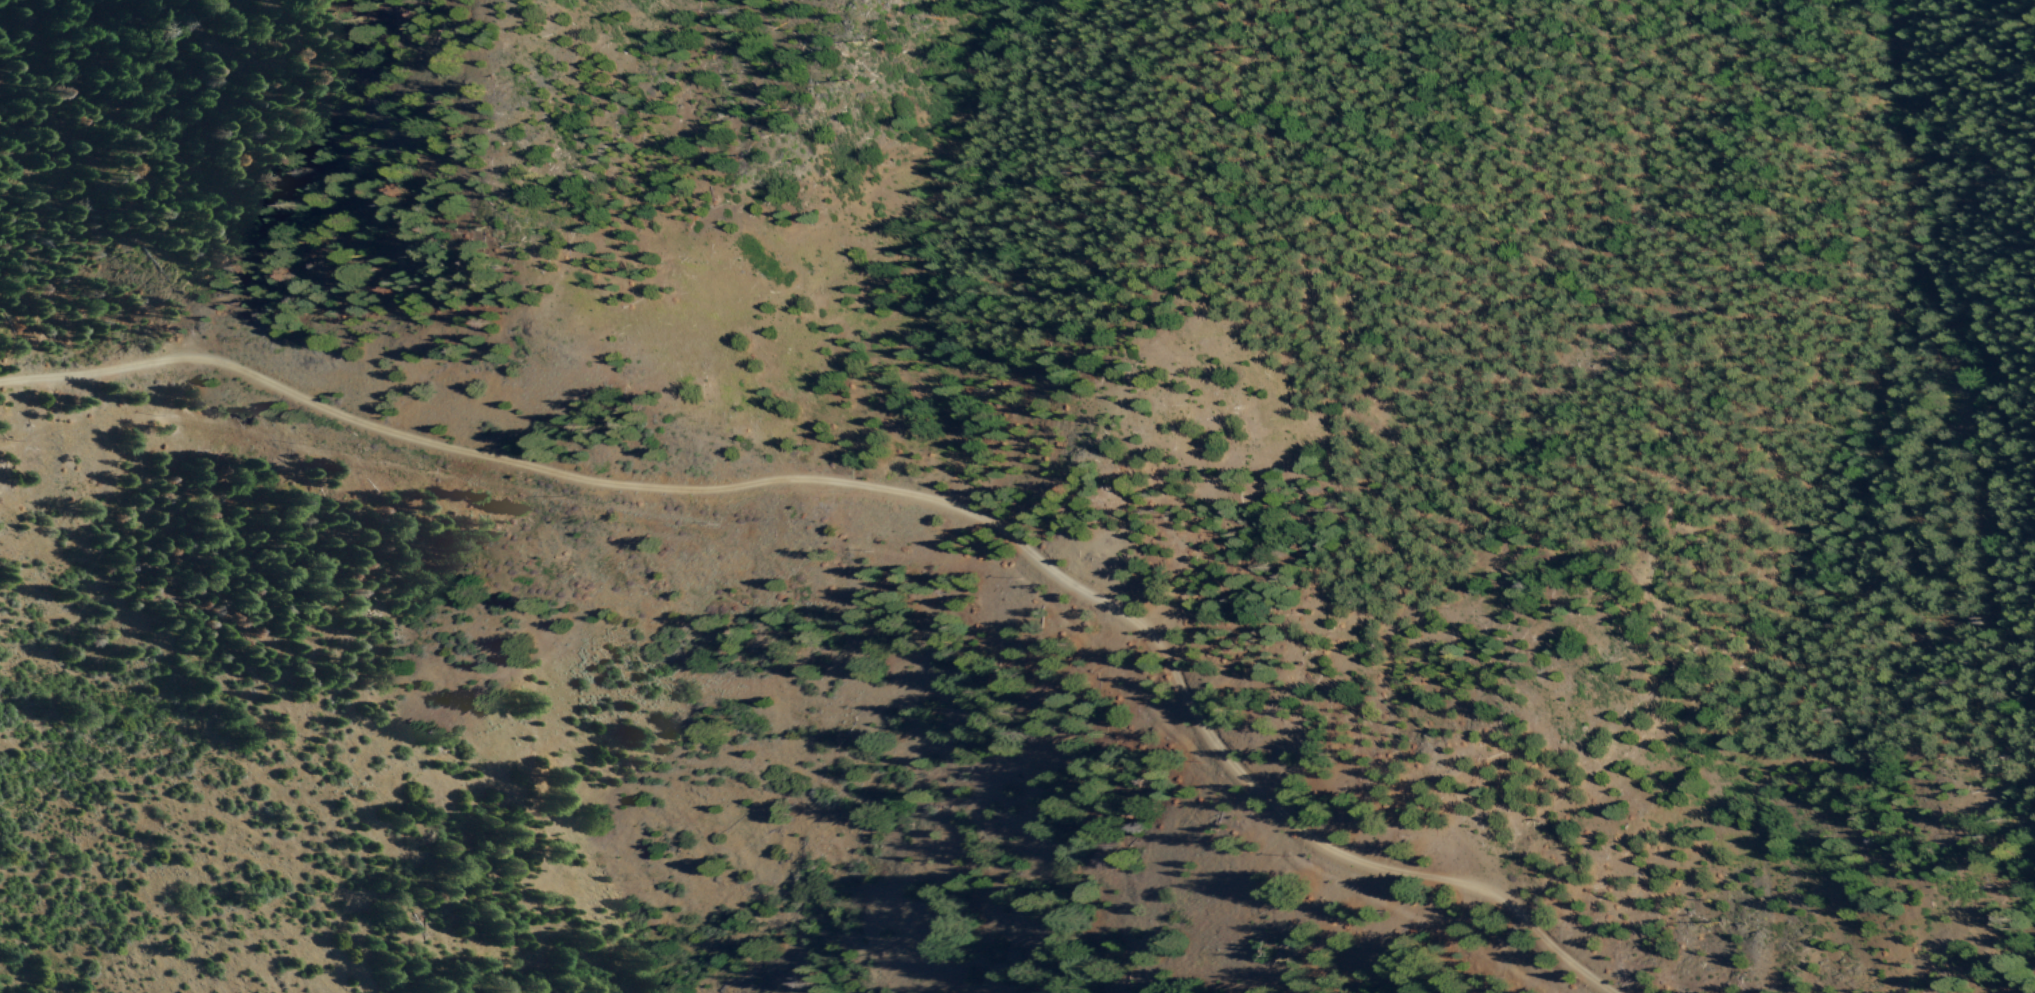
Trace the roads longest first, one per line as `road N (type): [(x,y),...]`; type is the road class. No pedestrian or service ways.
road 1 (track): [(0,389),(214,362),(357,434),(560,485),(718,498),(815,481),(869,486),(971,519),(1151,652),(1232,773),(1316,844),(1499,903),(1604,992)]

